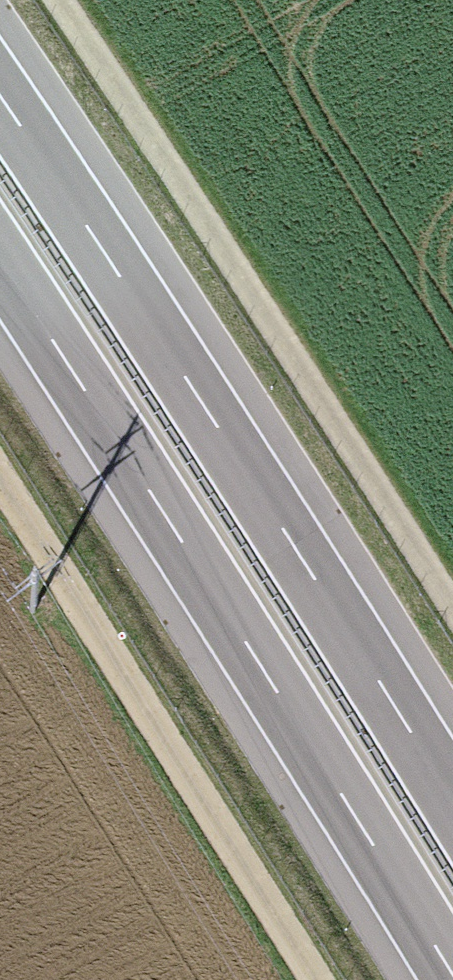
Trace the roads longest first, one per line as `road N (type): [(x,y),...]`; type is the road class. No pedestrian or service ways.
road 1 (motorway): [(0,263),(207,576),(452,976)]
road 2 (motorway): [(452,803),(0,98)]
road 3 (track): [(40,0),(452,633)]
road 4 (track): [(321,979),(0,476)]

